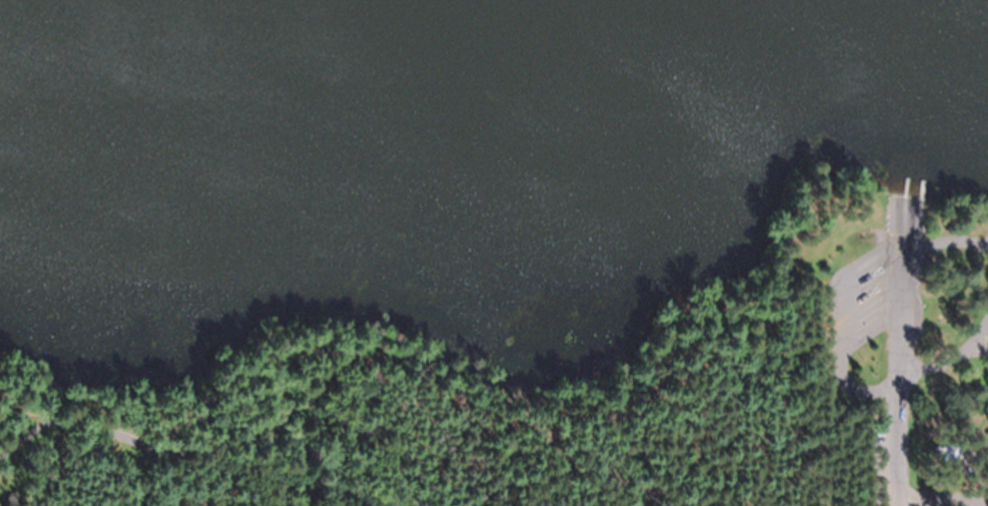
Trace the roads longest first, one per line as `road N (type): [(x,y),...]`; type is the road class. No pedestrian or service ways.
road 1 (residential): [(907,505),(912,205)]

